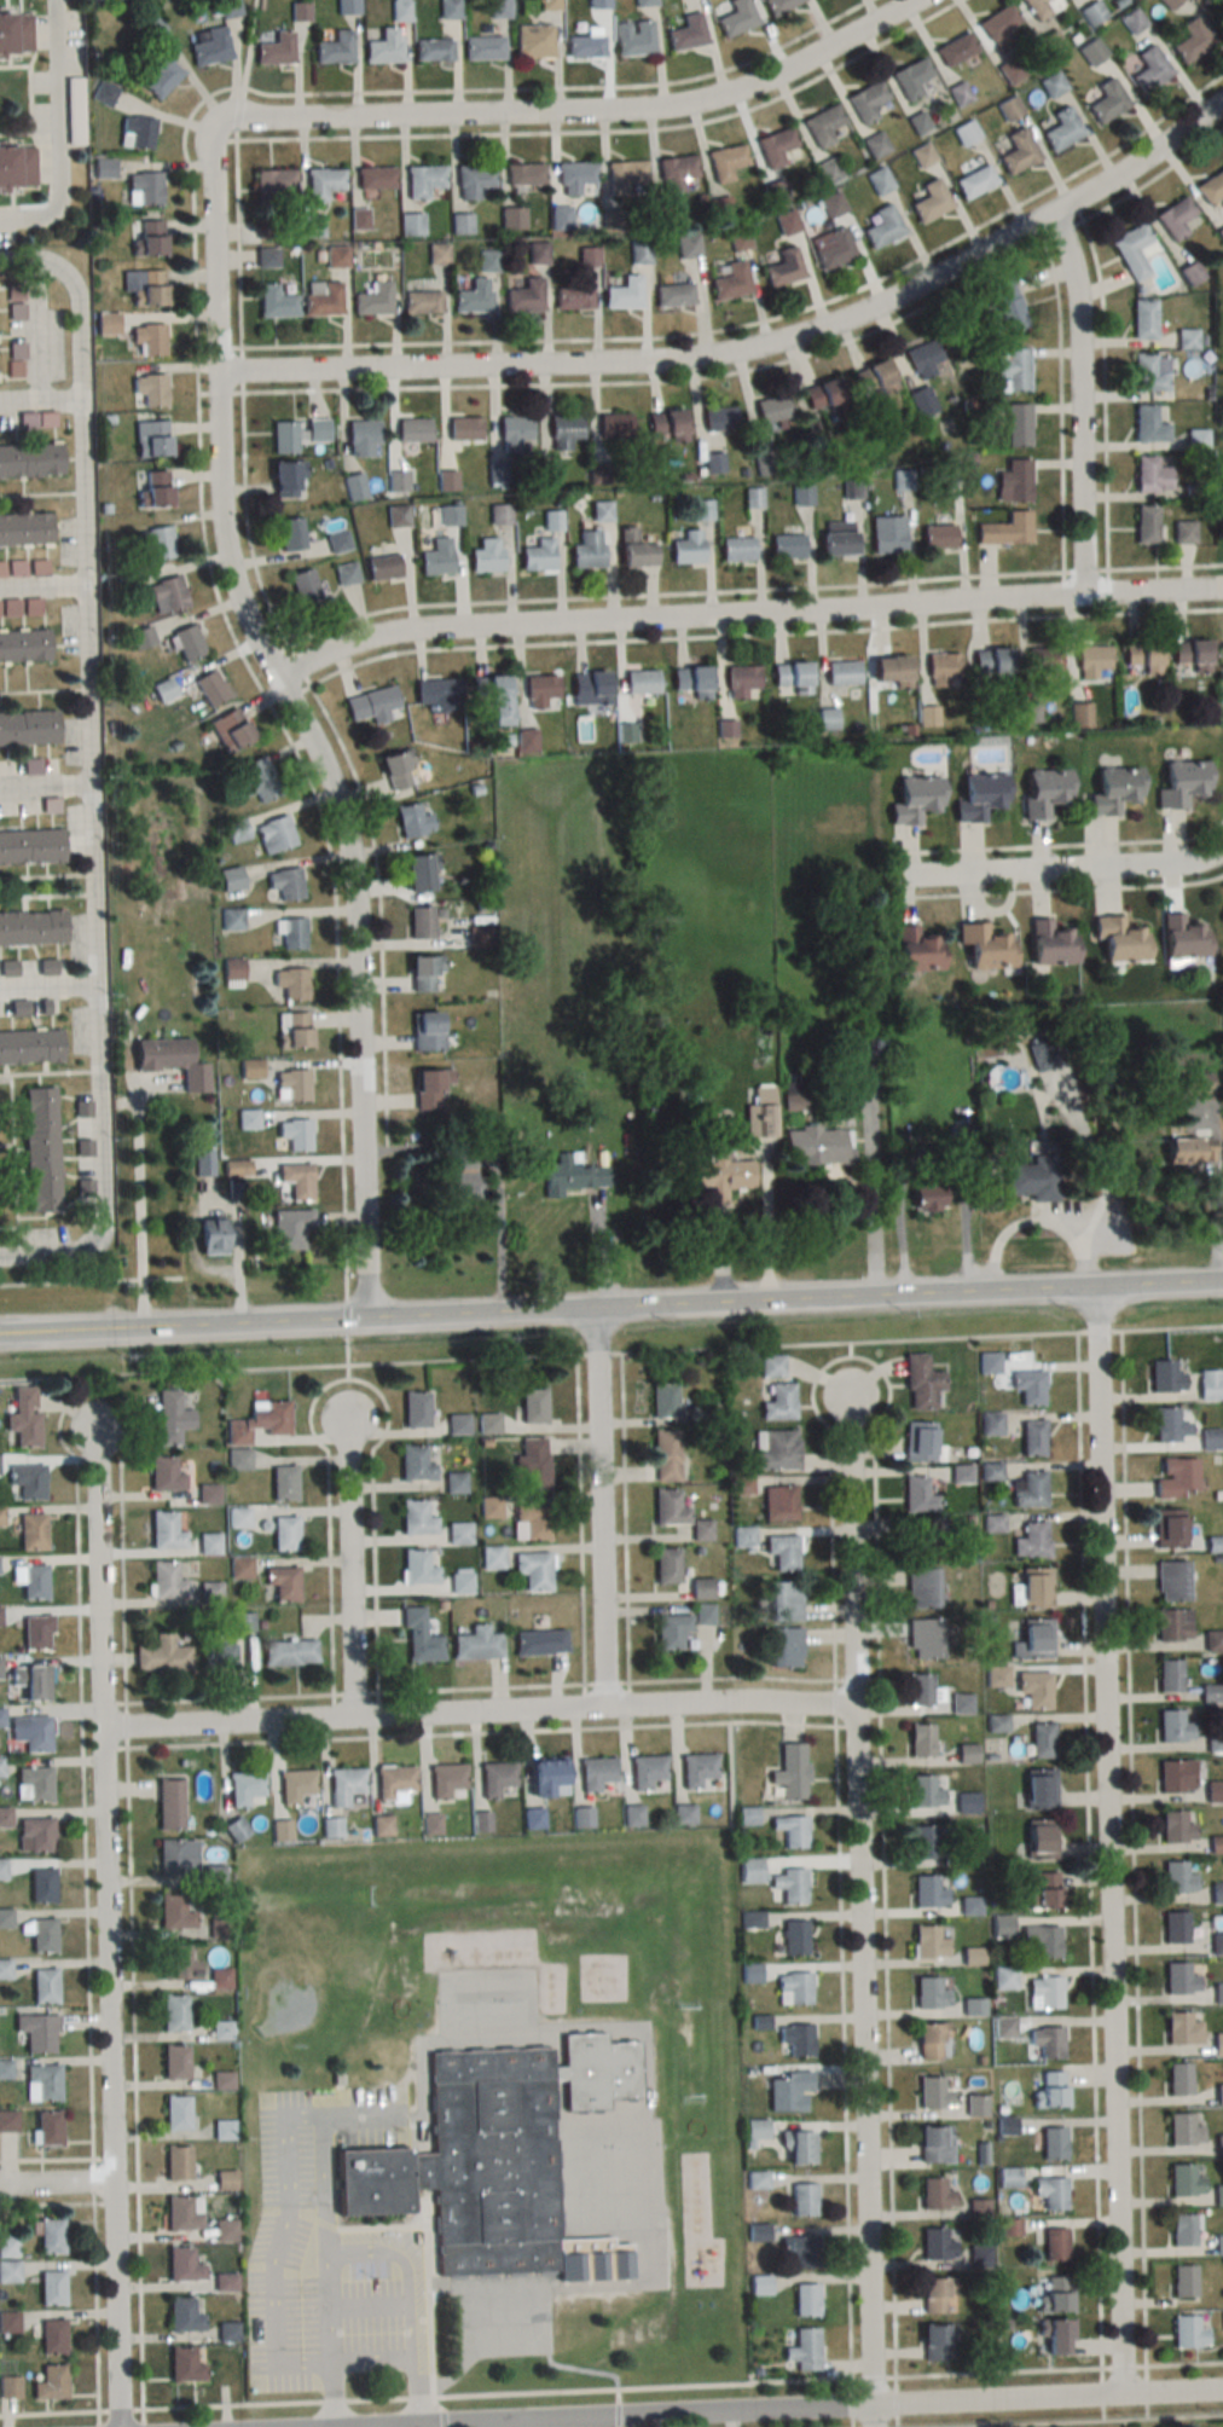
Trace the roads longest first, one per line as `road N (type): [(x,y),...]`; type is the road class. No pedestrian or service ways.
road 1 (secondary): [(0,1332),(1222,1284)]
road 2 (residential): [(370,1316),(347,833),(328,777),(248,630),(225,555),(216,372),(220,132)]
road 3 (residential): [(0,264),(37,261),(76,307),(100,1200),(94,1230),(75,1255),(0,1261)]
road 4 (residential): [(1123,2388),(1094,1286)]
road 5 (residential): [(216,372),(661,364),(804,336),(926,284),(1222,102)]
road 6 (residential): [(873,2426),(851,1397)]
road 7 (residential): [(120,2426),(95,1423)]
road 8 (residential): [(277,683),(357,644),(399,635),(1222,591)]
road 9 (residential): [(336,2426),(1222,2385)]
road 10 (residential): [(102,1730),(852,1707)]
road 11 (residential): [(220,132),(261,120),(686,106),(760,85),(916,0)]
road 12 (residential): [(603,1710),(592,1308)]
road 13 (residential): [(1082,597),(1079,320),(1054,212)]
road 14 (residential): [(886,877),(1143,868),(1222,852)]
road 15 (residential): [(353,1720),(348,1419)]
road 16 (residential): [(0,217),(47,215),(57,202),(56,0)]

